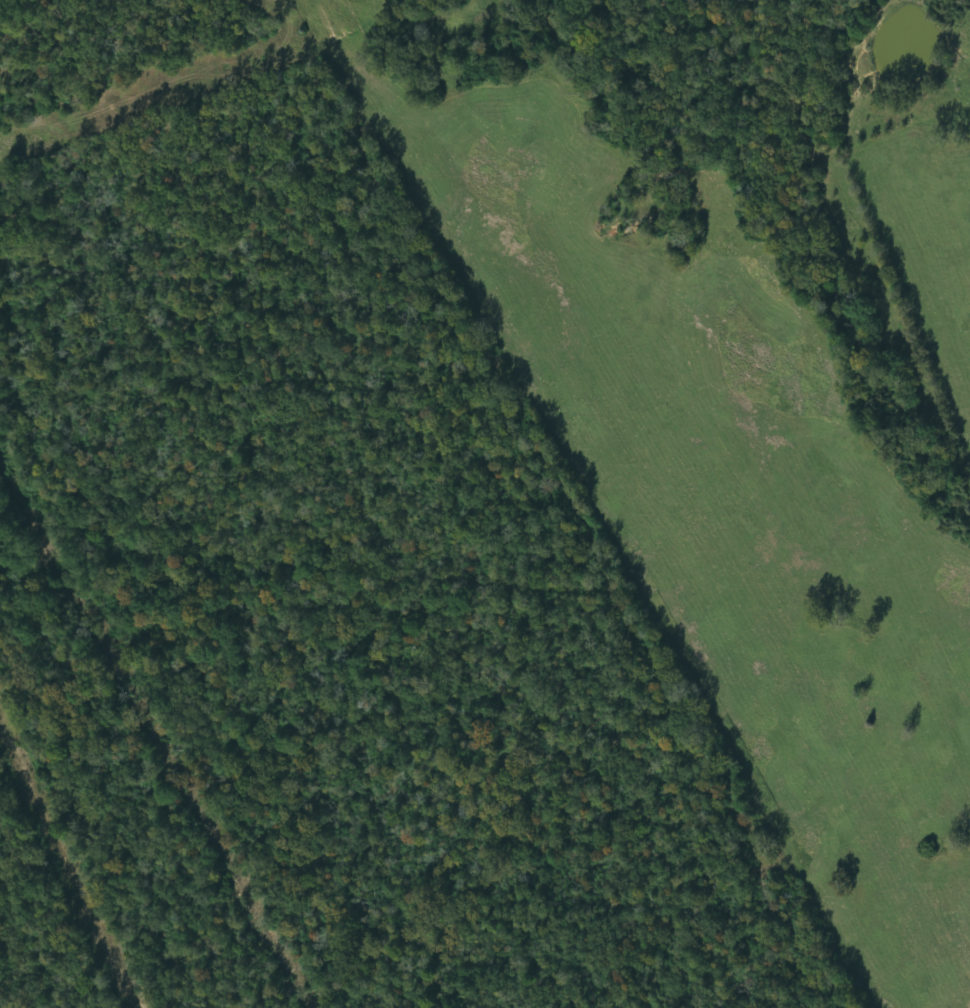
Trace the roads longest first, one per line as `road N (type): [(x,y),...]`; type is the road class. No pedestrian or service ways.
road 1 (residential): [(162,1007),(0,650)]

